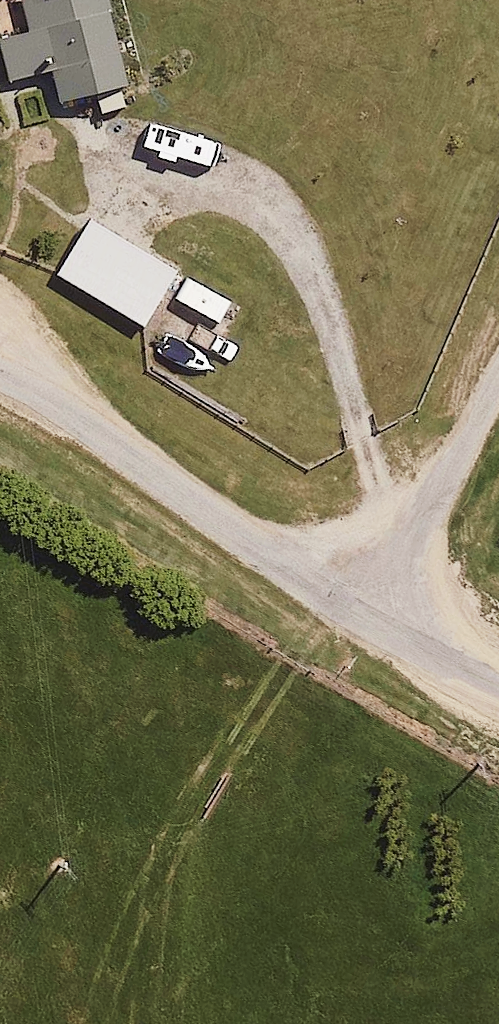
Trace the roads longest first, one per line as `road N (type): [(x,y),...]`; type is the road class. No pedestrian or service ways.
road 1 (residential): [(371,619),(0,378)]
road 2 (residential): [(371,619),(498,378)]
road 3 (residential): [(498,685),(371,619)]

